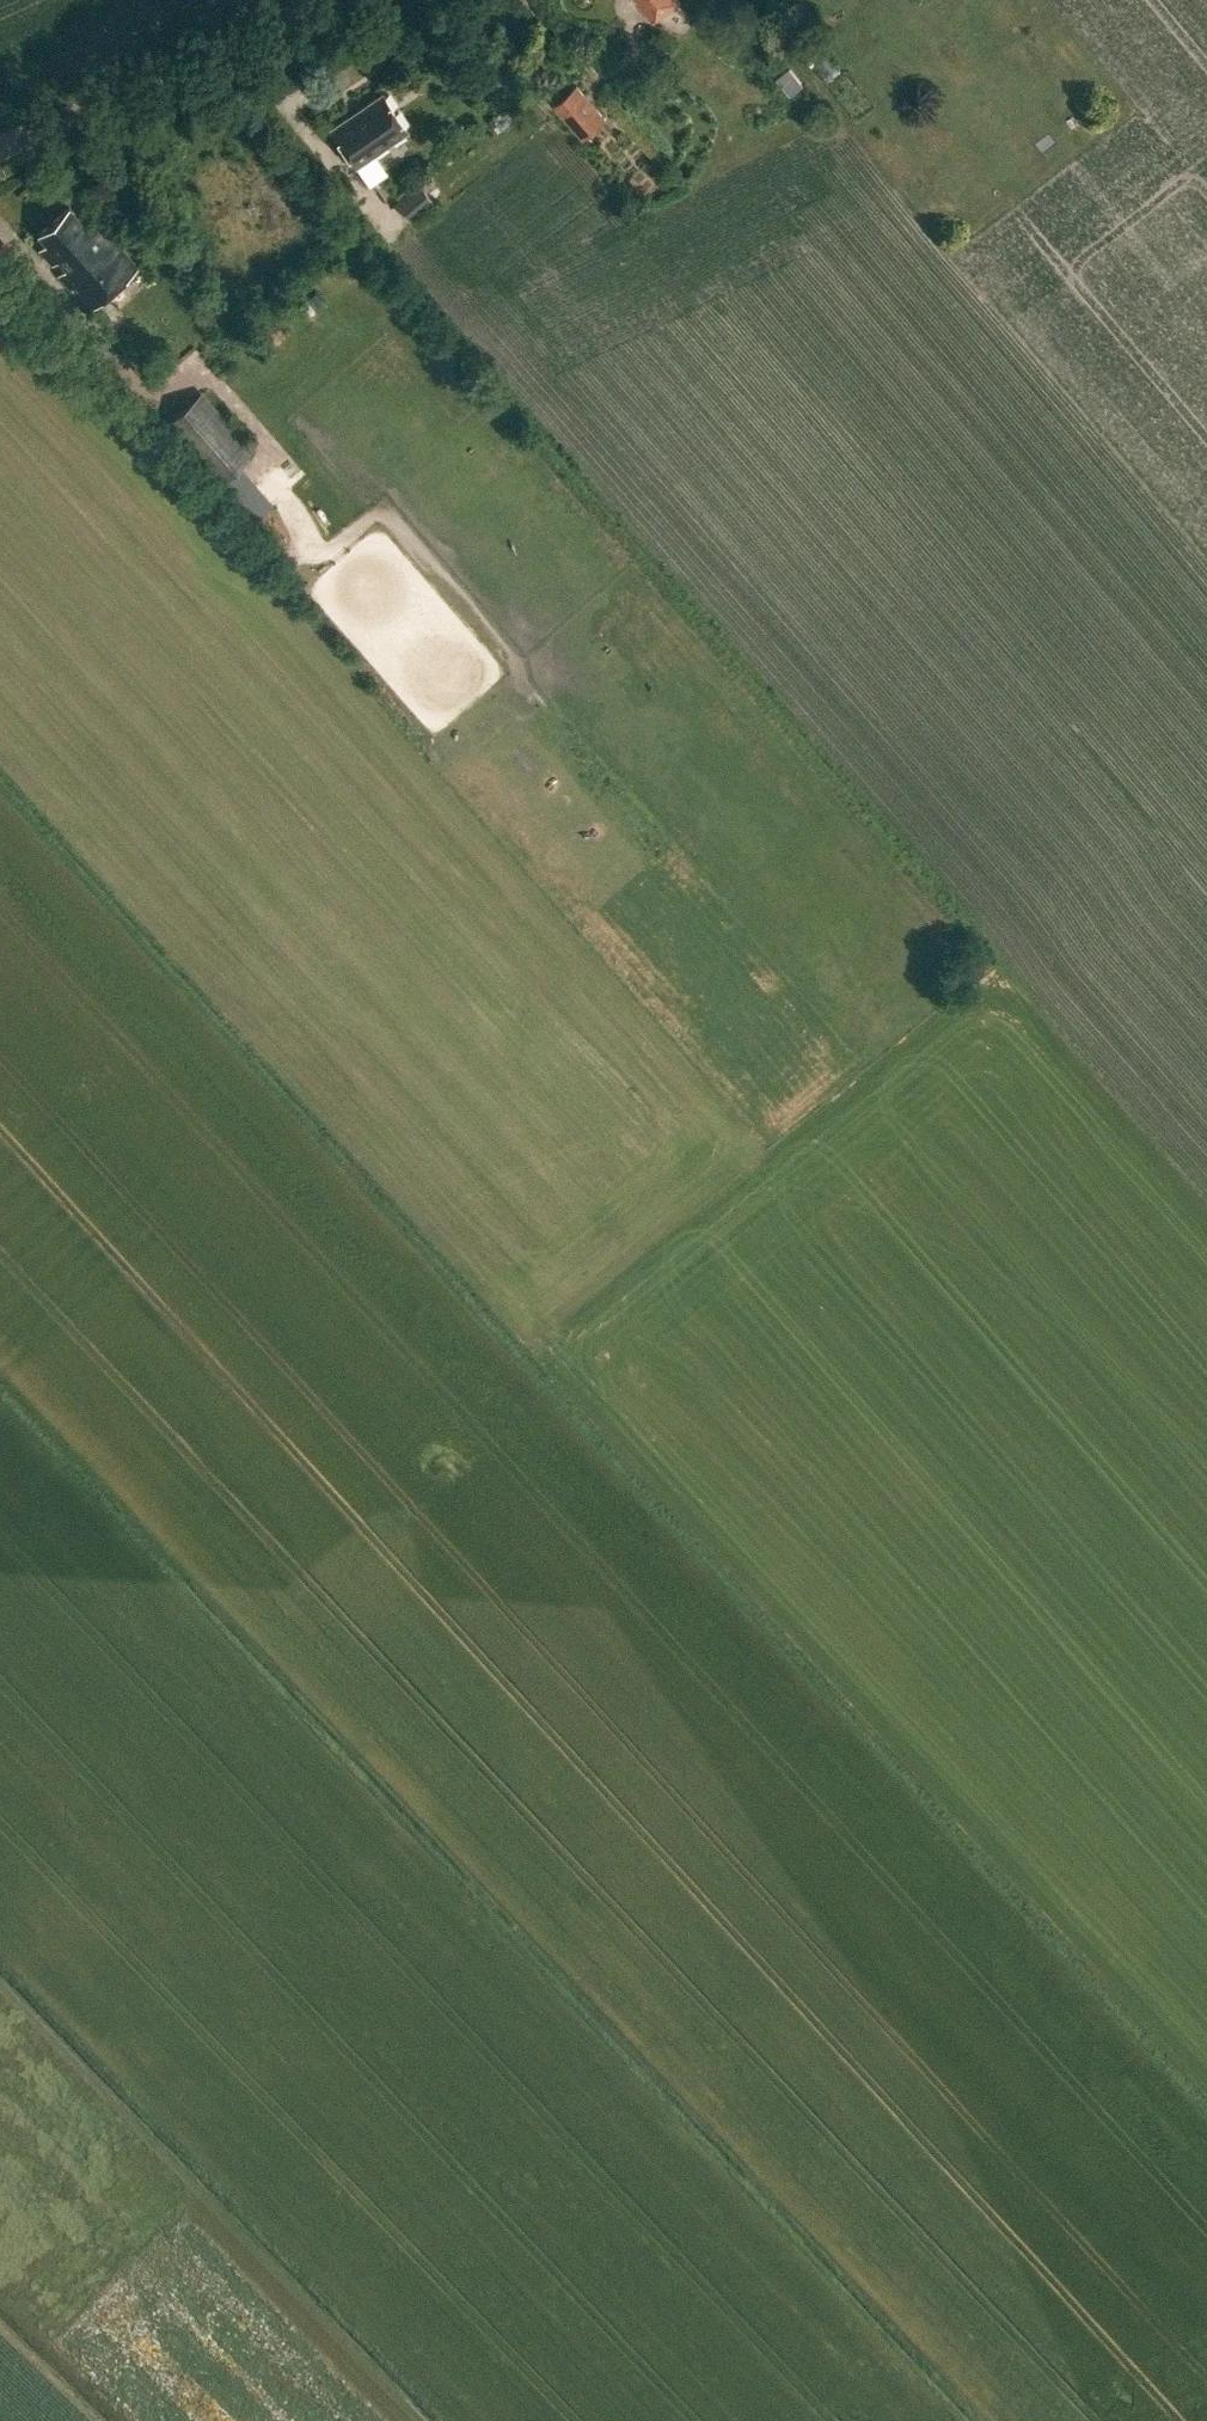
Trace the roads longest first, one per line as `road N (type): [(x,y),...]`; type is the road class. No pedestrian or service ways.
road 1 (tertiary): [(0,144),(320,0)]

